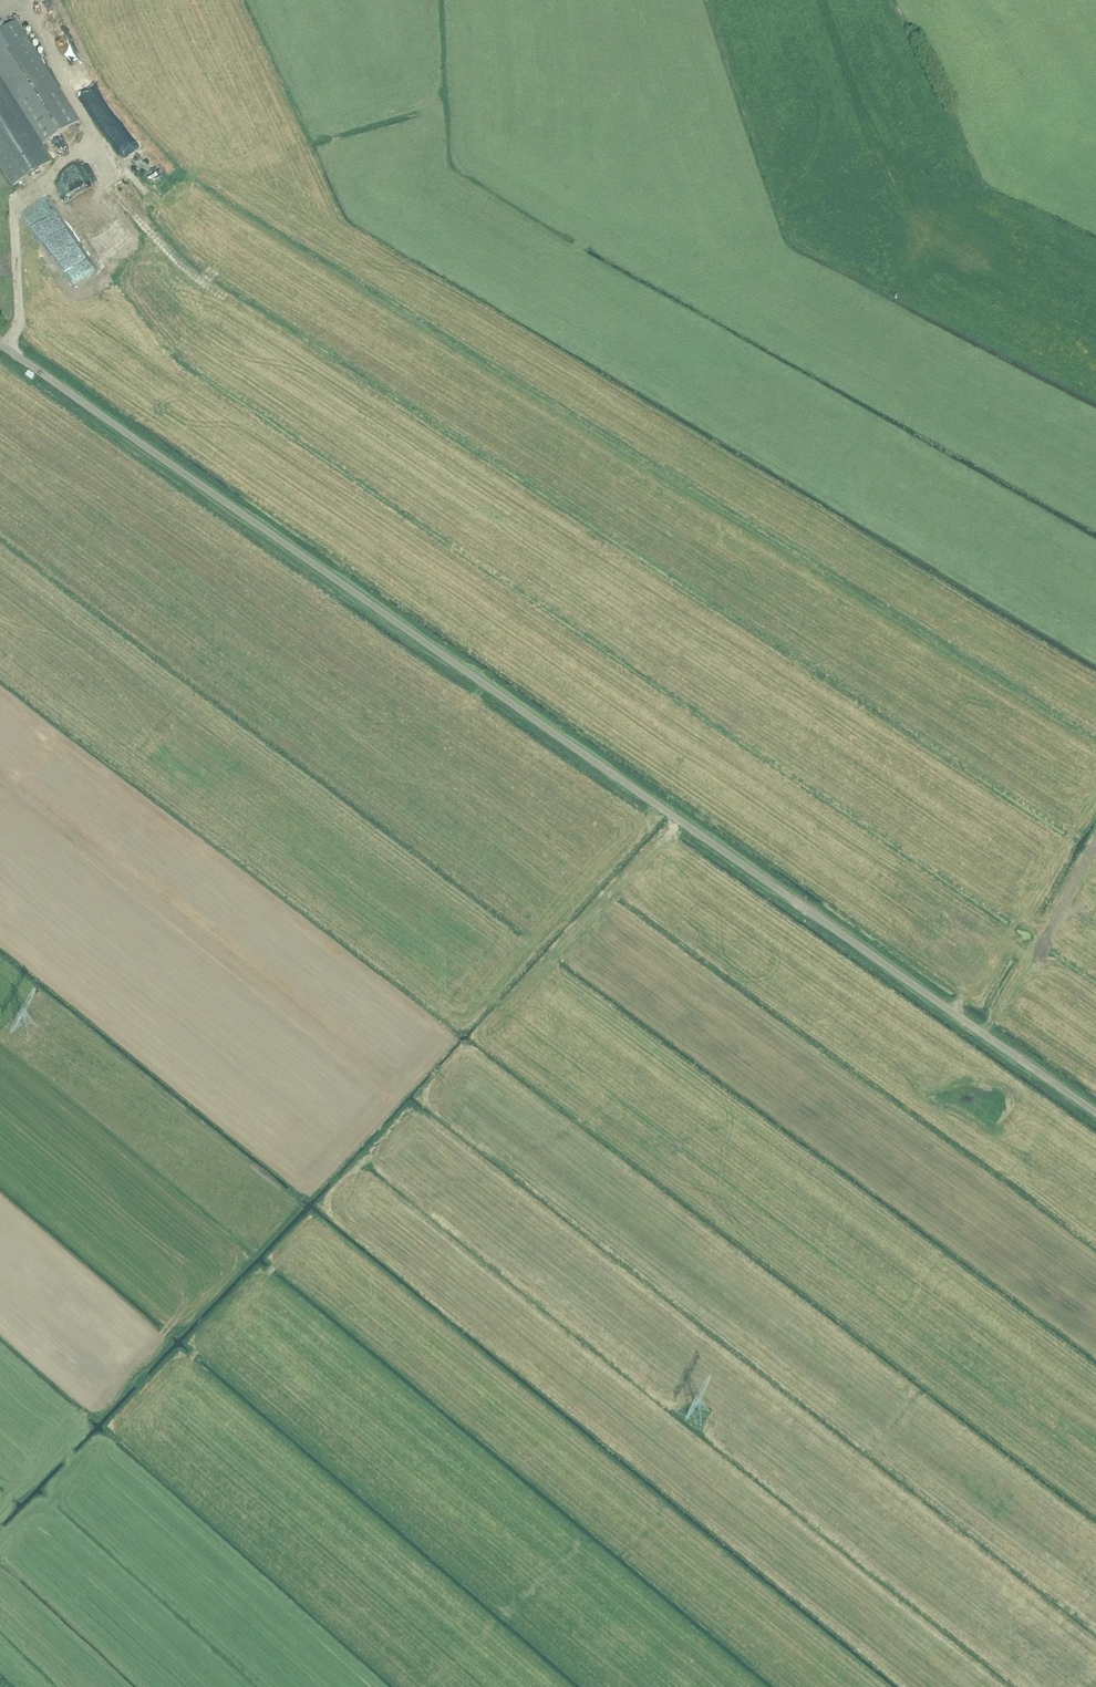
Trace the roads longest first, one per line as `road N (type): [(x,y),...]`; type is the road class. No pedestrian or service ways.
road 1 (unclassified): [(1095,1114),(0,344)]

